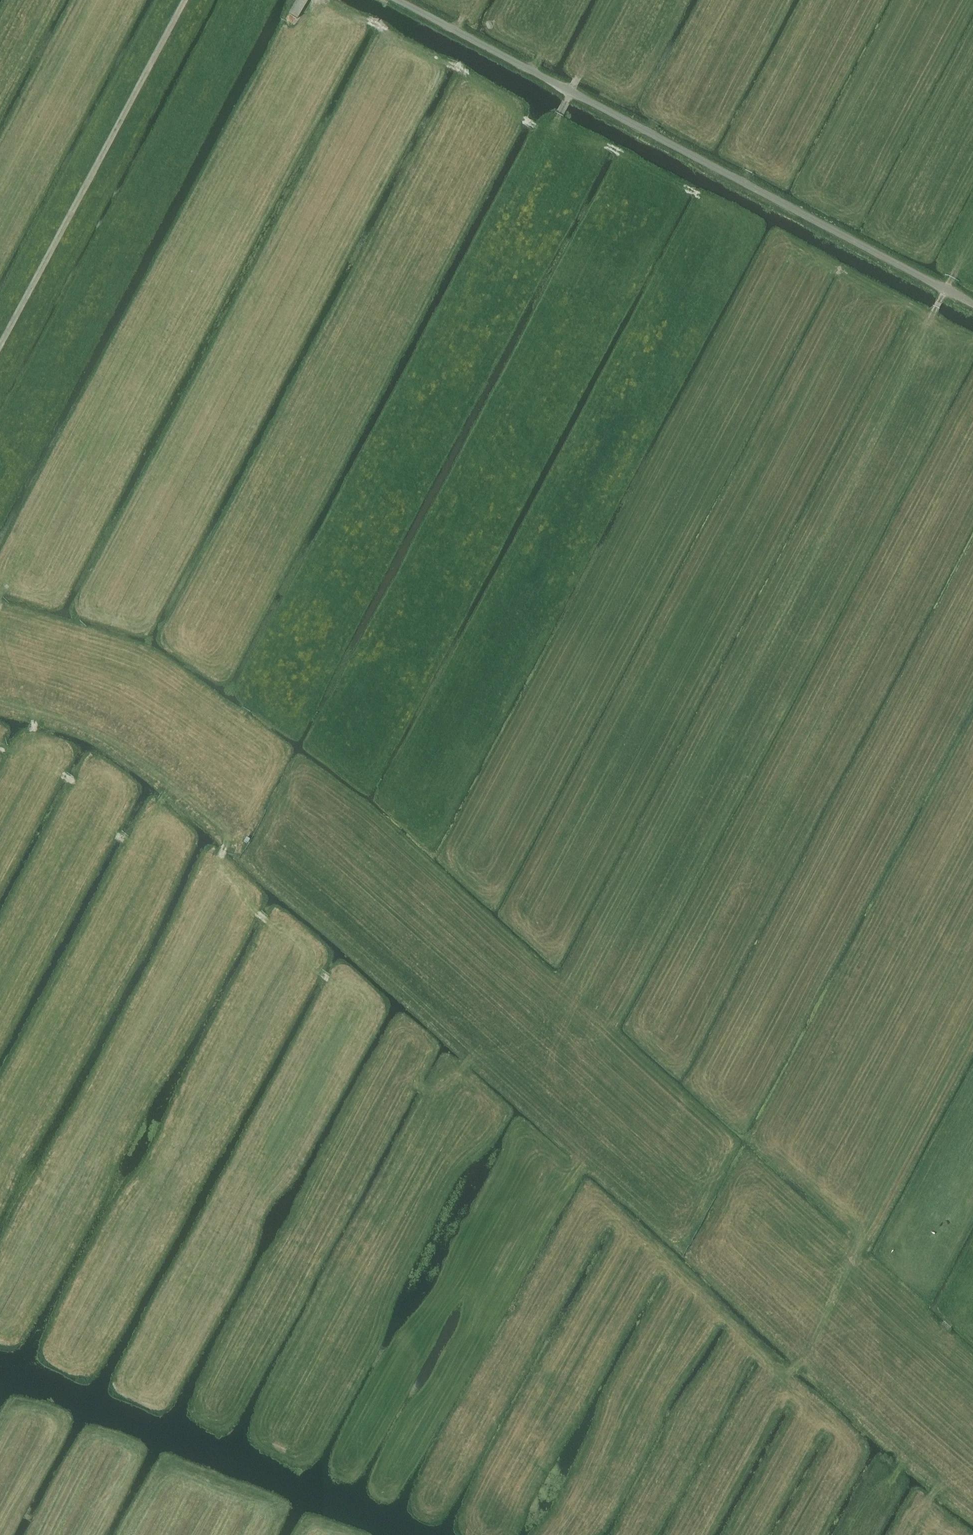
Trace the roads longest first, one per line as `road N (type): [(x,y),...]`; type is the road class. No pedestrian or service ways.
road 1 (track): [(557,1044),(855,505),(946,290)]
road 2 (unclassified): [(972,304),(398,0)]
road 3 (track): [(783,1384),(972,1029)]
road 4 (track): [(0,346),(185,0)]

